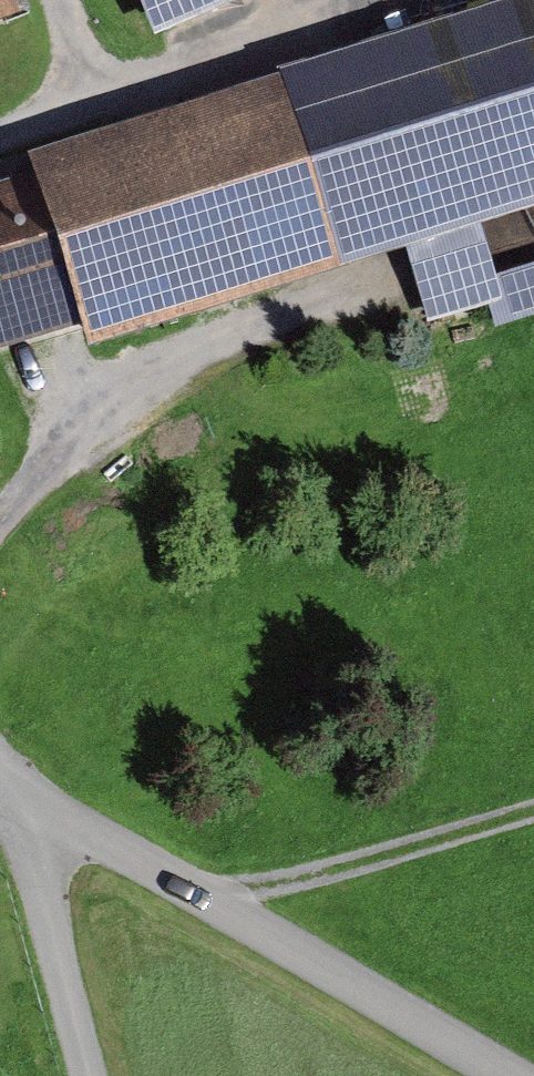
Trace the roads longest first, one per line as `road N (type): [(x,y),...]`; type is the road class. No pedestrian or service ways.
road 1 (unclassified): [(505,1075),(0,778)]
road 2 (track): [(350,294),(179,358),(107,411),(0,519)]
road 3 (track): [(355,0),(0,134)]
road 4 (track): [(533,814),(206,901)]
road 5 (unclassified): [(88,1075),(30,848),(0,797)]

